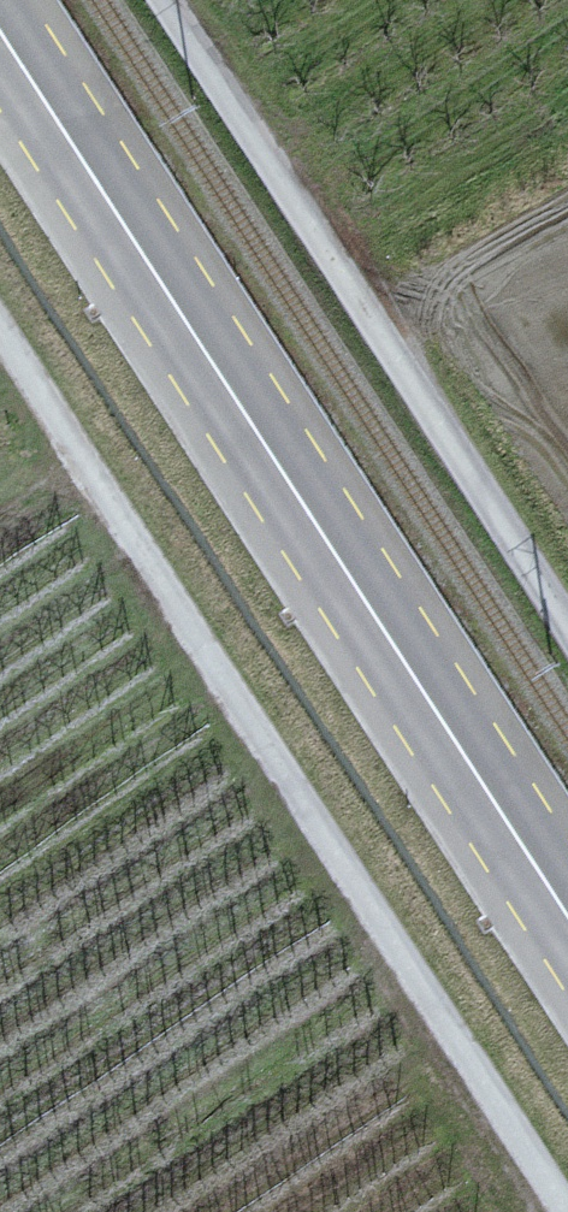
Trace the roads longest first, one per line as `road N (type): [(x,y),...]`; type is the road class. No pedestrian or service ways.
road 1 (primary): [(0,30),(567,914)]
road 2 (unclassified): [(0,336),(563,1211)]
road 3 (unclassified): [(567,627),(164,0)]

